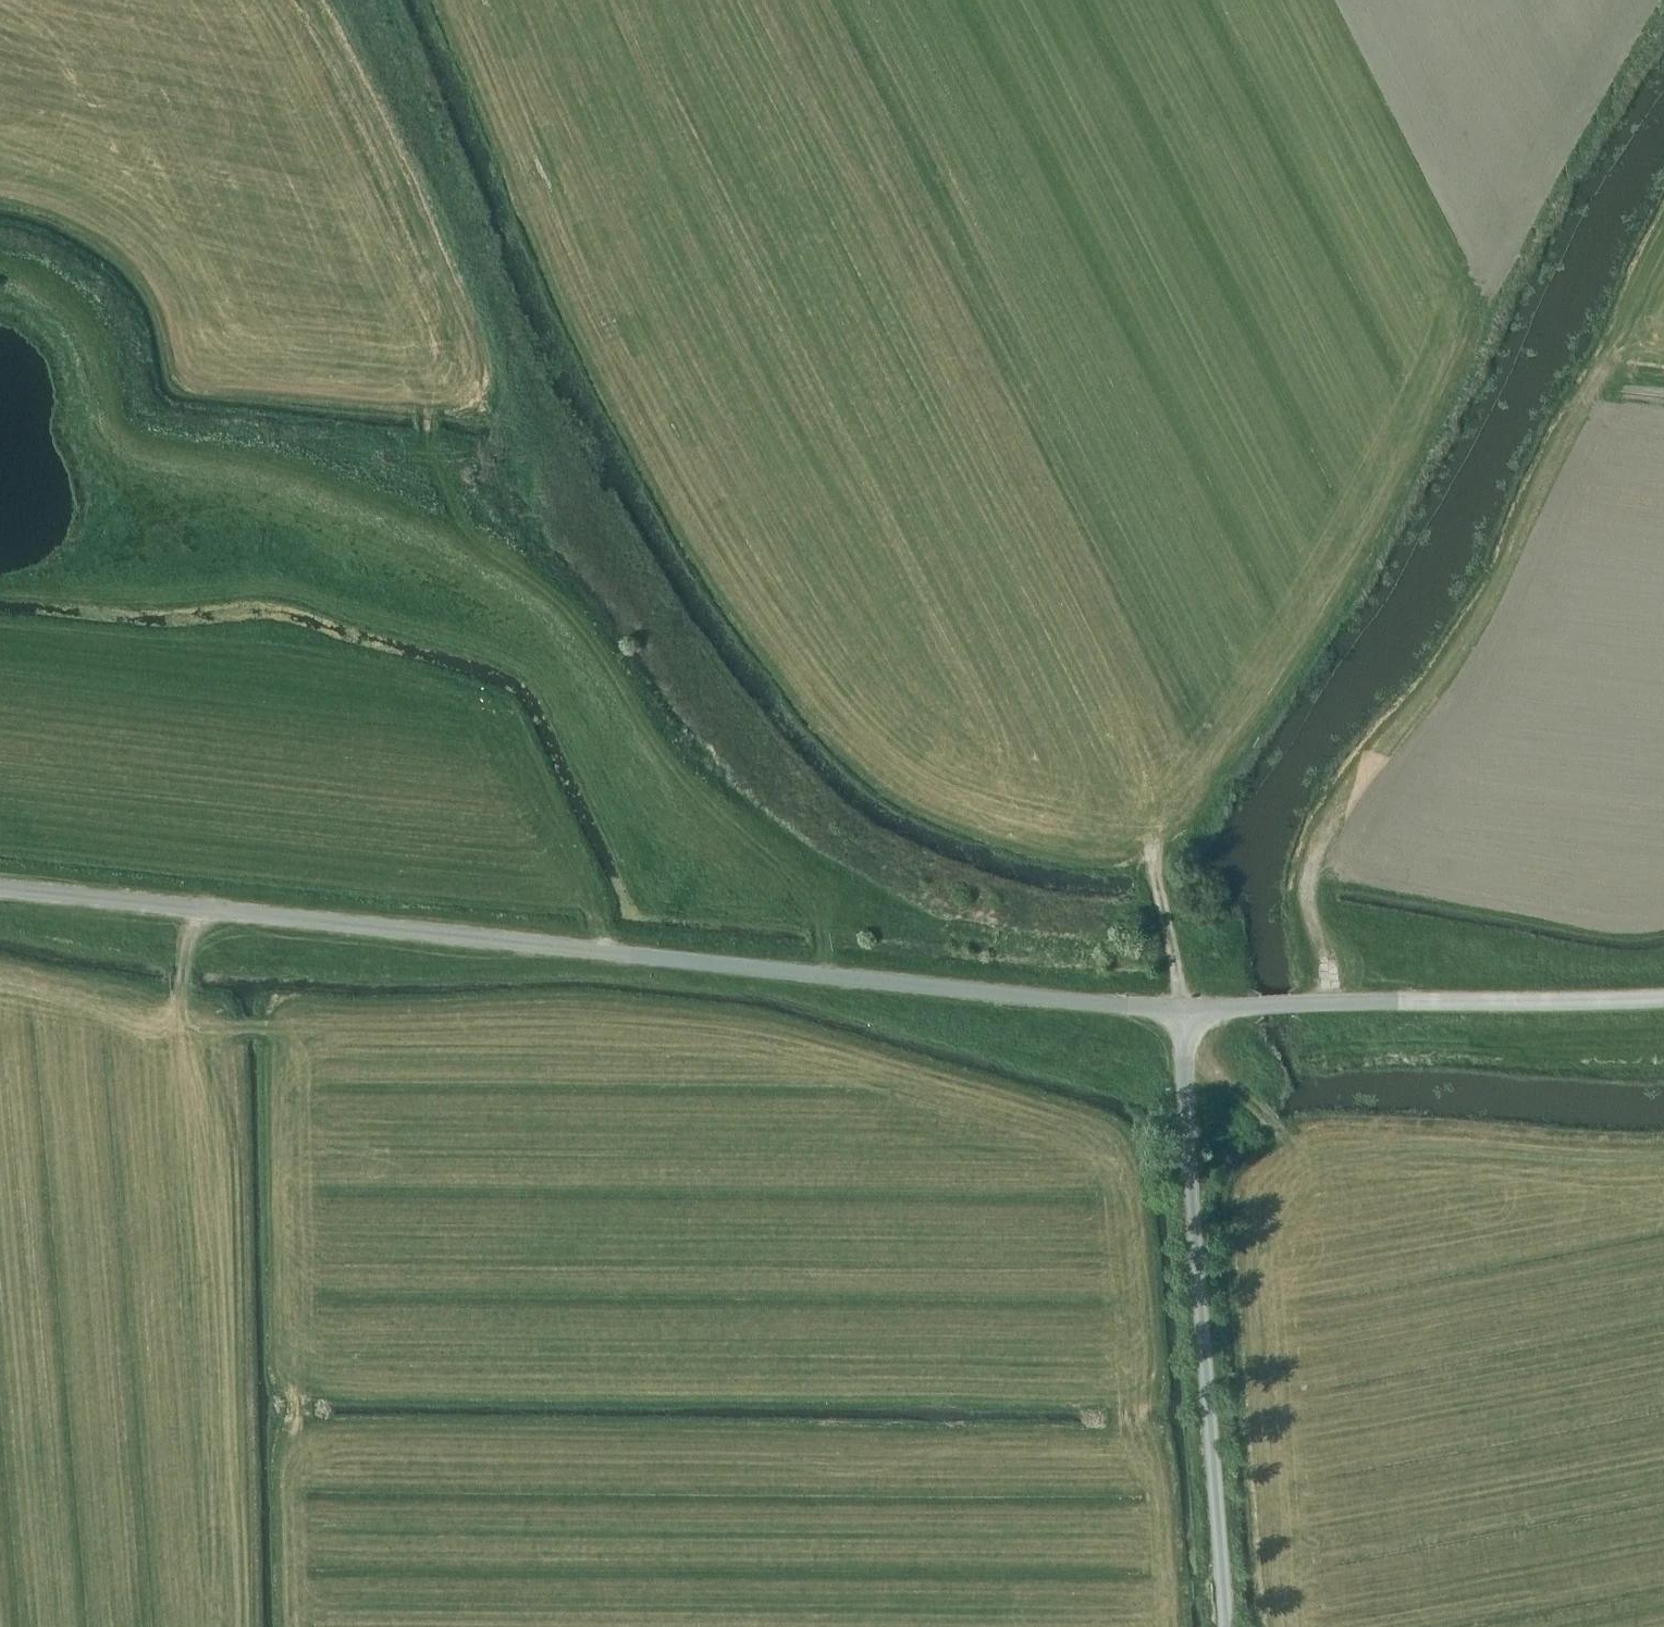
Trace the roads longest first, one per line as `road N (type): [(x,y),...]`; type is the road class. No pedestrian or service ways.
road 1 (unclassified): [(1180,1008),(0,889)]
road 2 (unclassified): [(1228,1626),(1180,1008)]
road 3 (unclassified): [(1663,992),(1316,1005)]
road 4 (unclassified): [(1180,1008),(1316,1005)]

